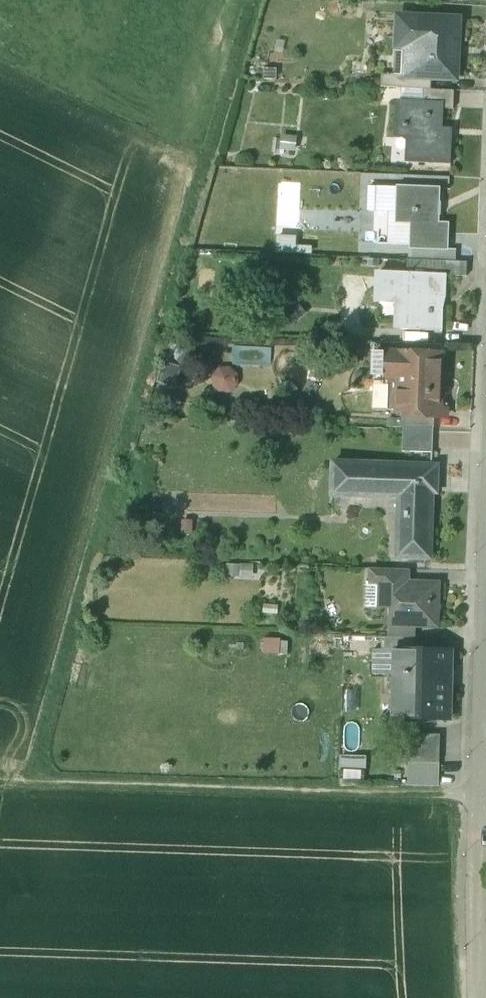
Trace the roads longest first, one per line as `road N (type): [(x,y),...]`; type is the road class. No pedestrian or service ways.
road 1 (track): [(256,0),(33,779),(481,794)]
road 2 (residential): [(485,669),(479,997)]

